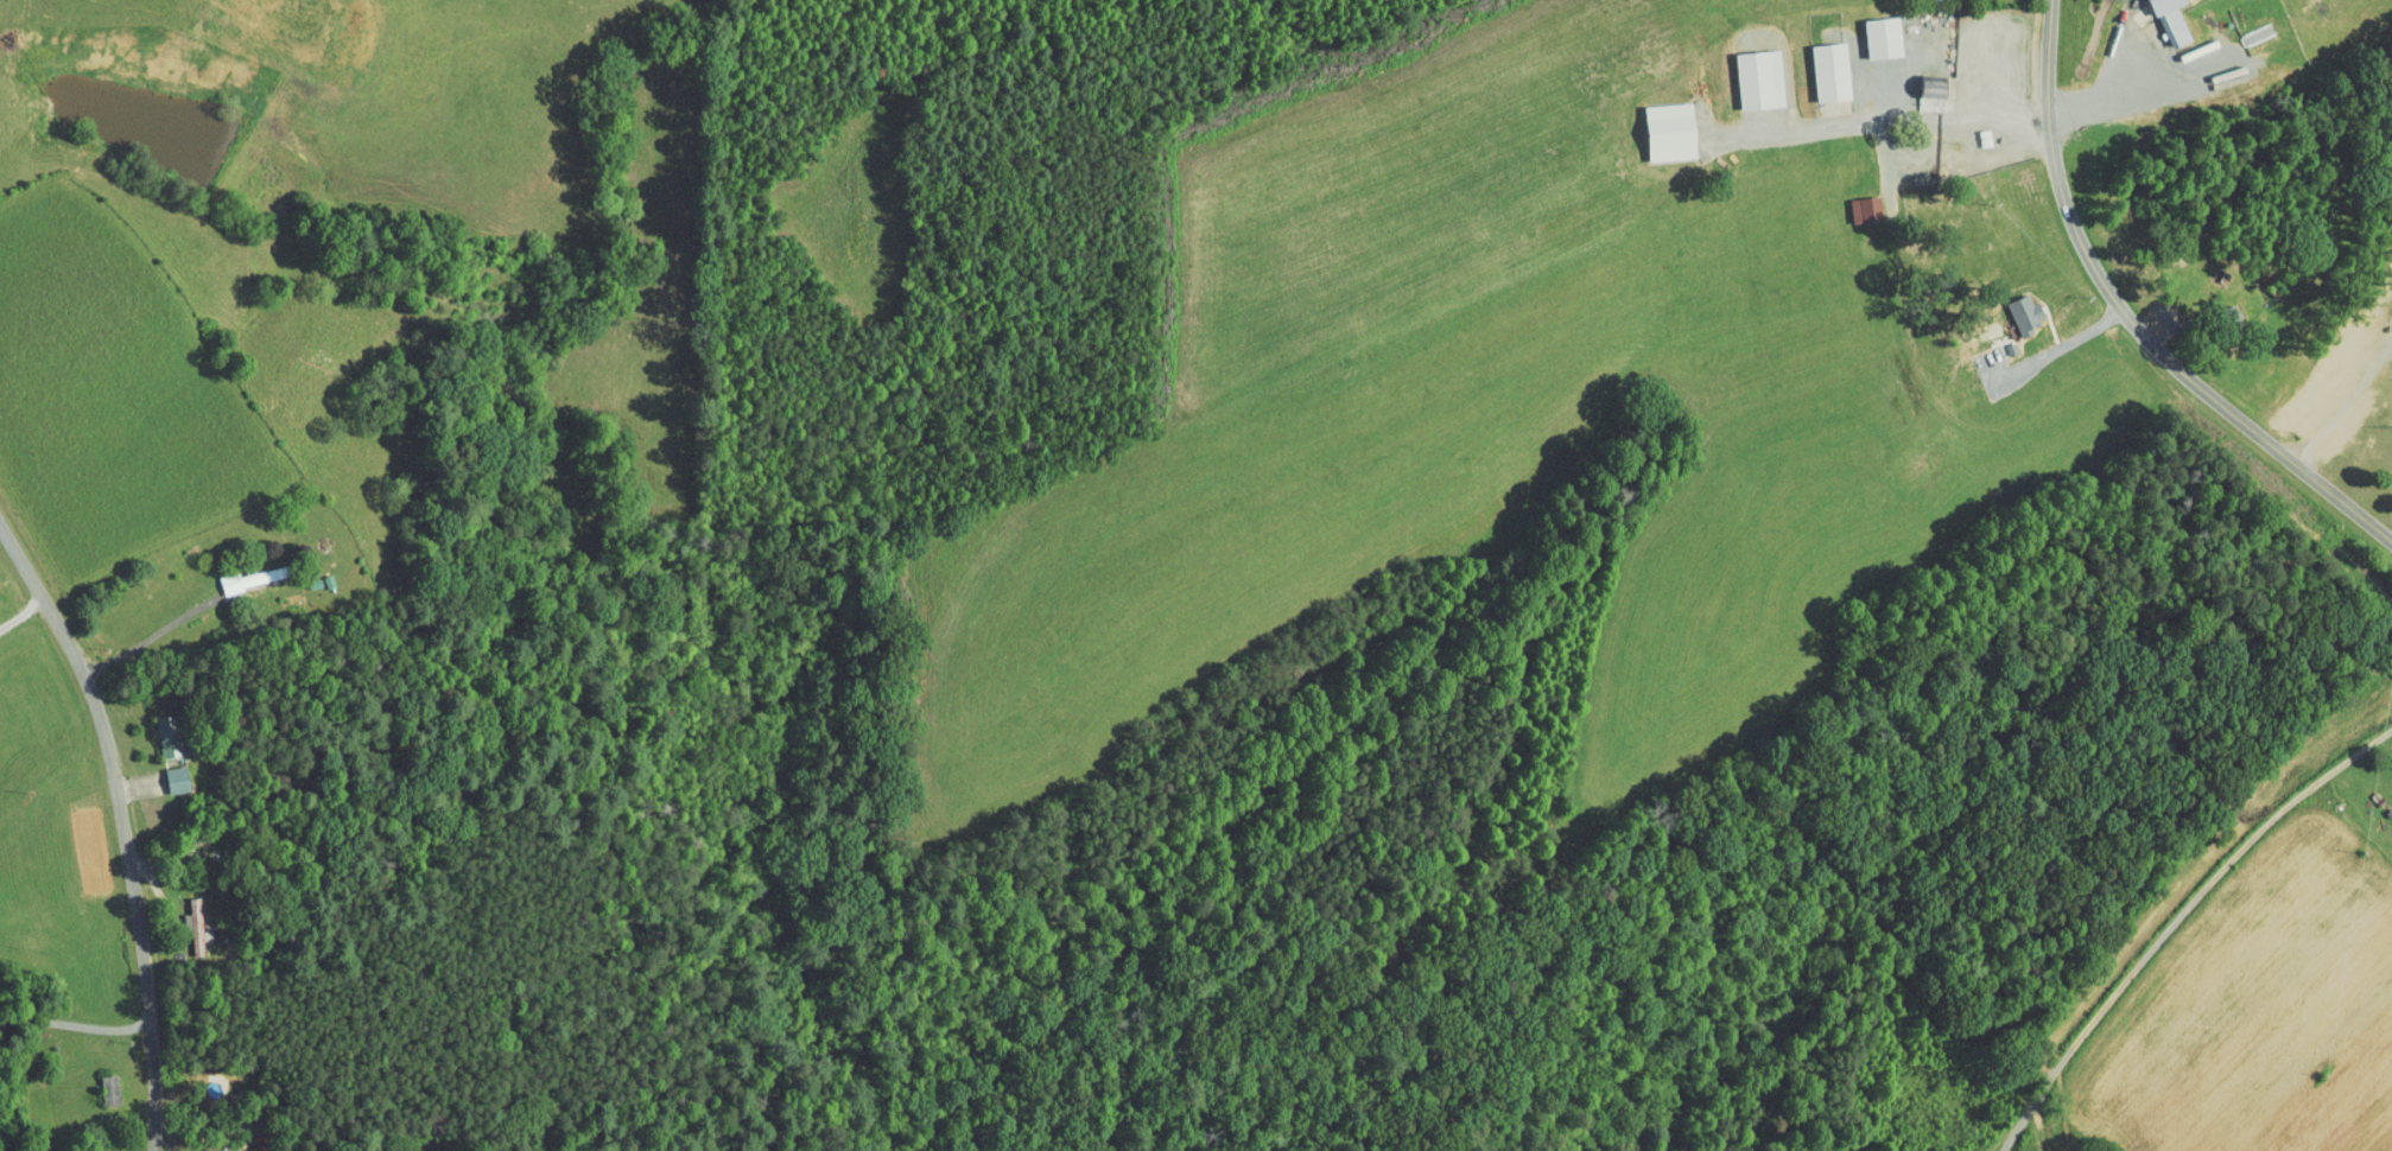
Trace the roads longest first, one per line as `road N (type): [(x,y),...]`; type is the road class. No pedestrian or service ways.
road 1 (residential): [(2391,540),(2175,365),(2109,287),(2055,151),(2054,0)]
road 2 (residential): [(157,1150),(150,1005),(113,761),(87,683),(0,523)]
road 3 (residential): [(2391,726),(2240,850),(2073,1048),(2005,1150)]

